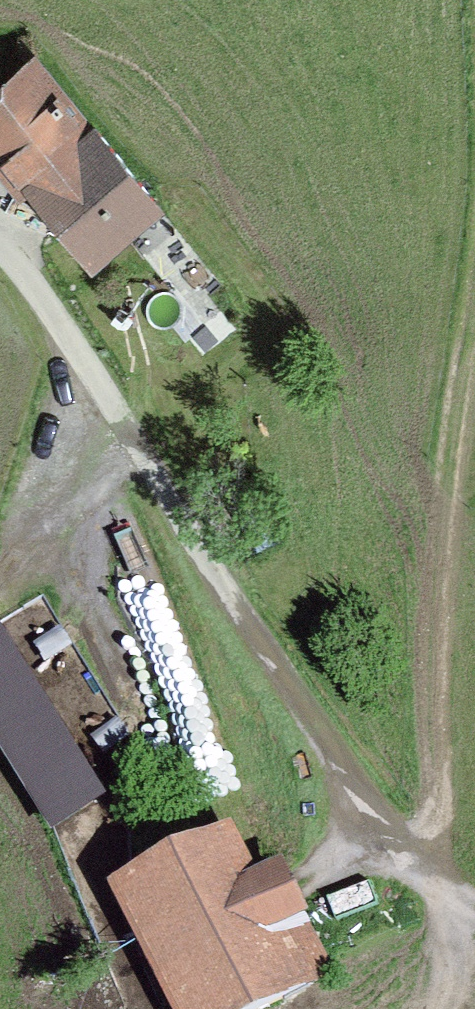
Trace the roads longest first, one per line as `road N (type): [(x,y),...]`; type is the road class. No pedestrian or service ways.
road 1 (track): [(0,243),(103,384),(377,831),(474,907)]
road 2 (track): [(433,875),(435,655),(474,337)]
road 3 (track): [(103,384),(106,484),(185,690),(219,809)]

